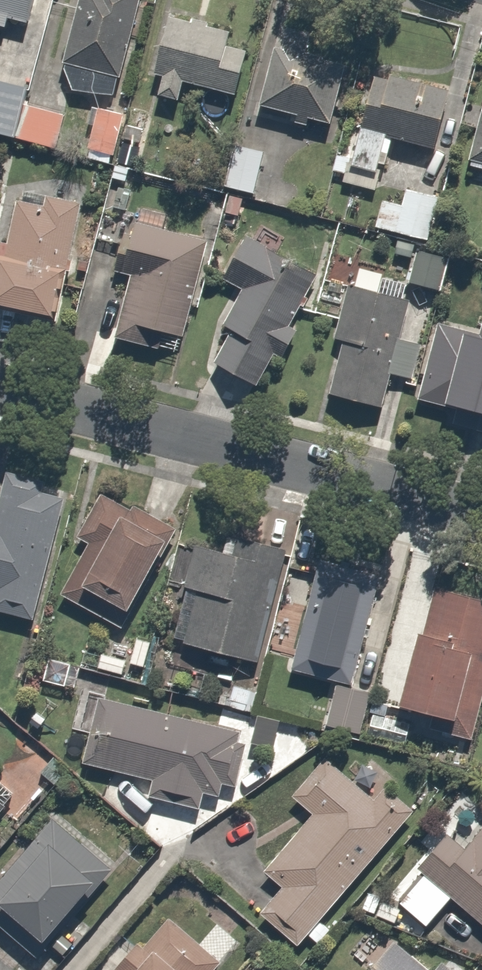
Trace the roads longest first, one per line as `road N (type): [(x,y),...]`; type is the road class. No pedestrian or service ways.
road 1 (residential): [(0,387),(481,512)]

